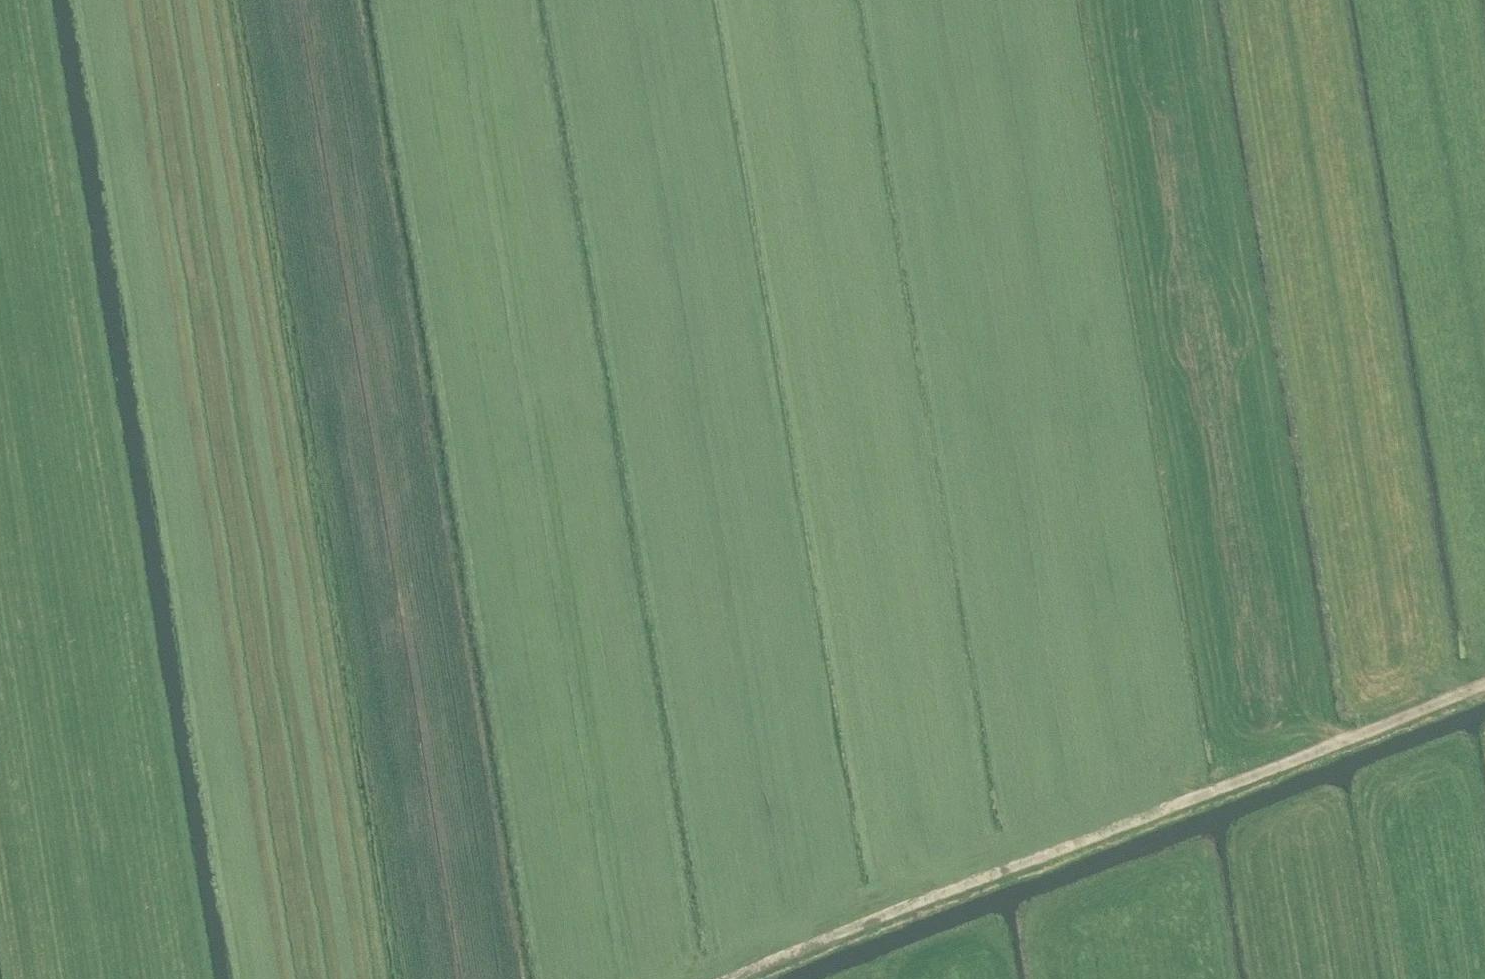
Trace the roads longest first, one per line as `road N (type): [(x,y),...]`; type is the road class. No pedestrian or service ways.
road 1 (track): [(739,978),(1484,688)]

